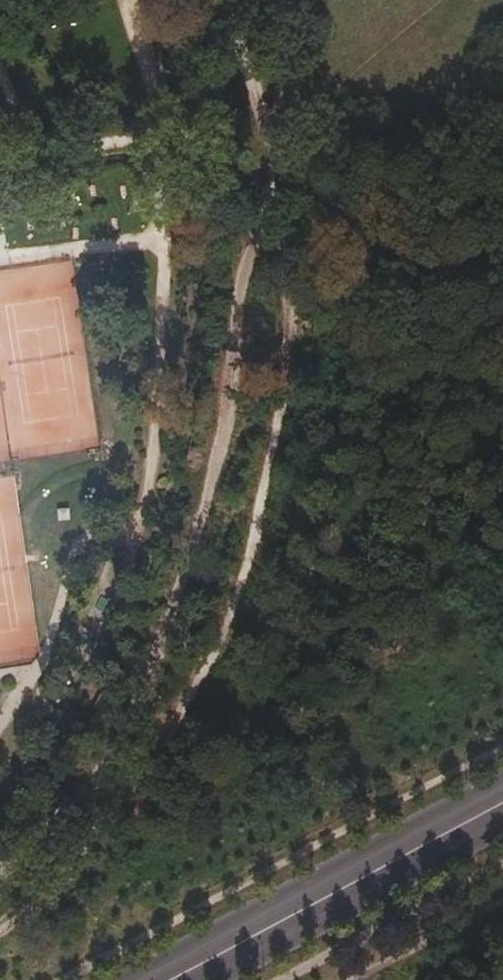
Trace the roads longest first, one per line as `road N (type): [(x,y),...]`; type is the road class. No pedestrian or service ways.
road 1 (primary): [(502,804),(172,979)]

